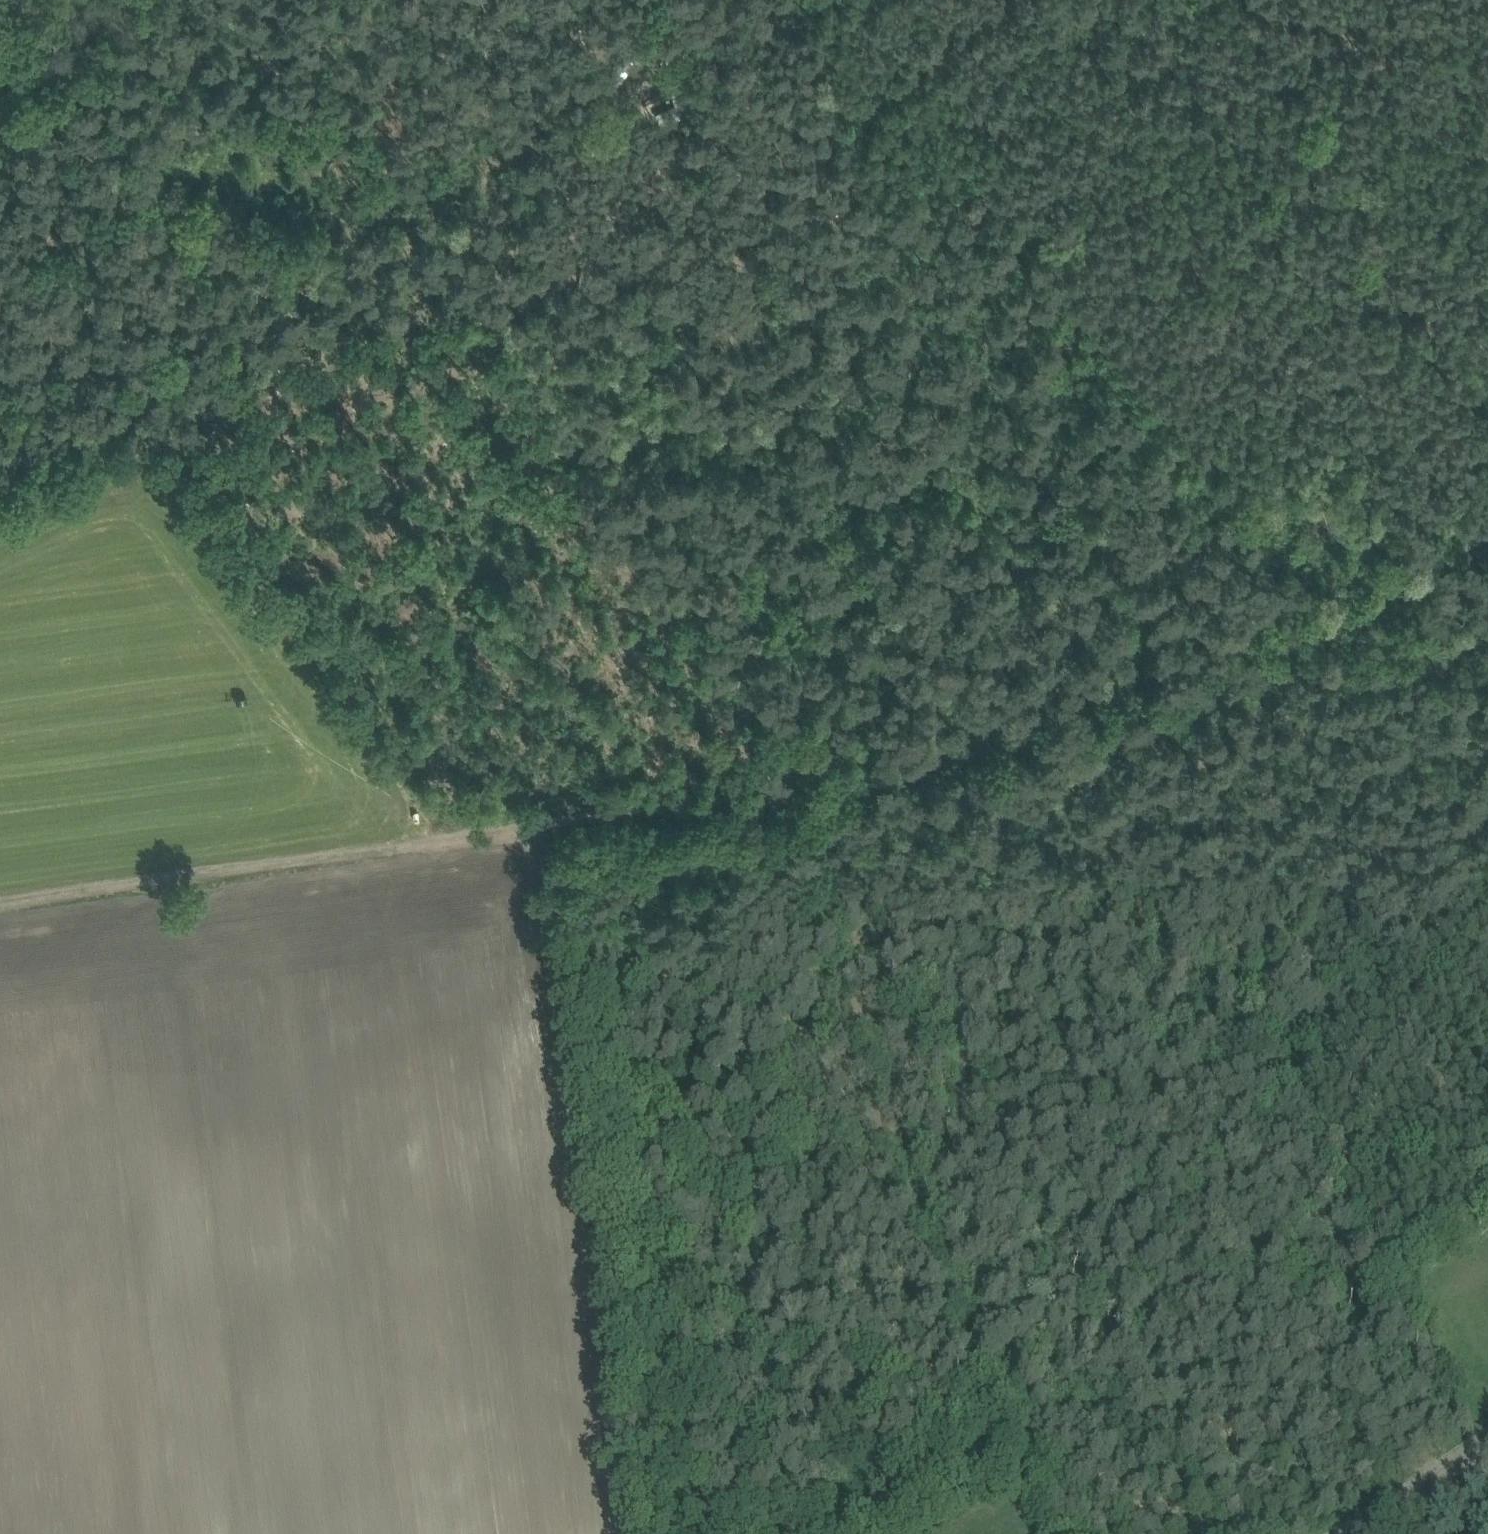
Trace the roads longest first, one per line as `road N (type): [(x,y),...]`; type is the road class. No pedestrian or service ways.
road 1 (track): [(0,906),(781,790)]
road 2 (track): [(781,790),(1218,697),(1487,536)]

